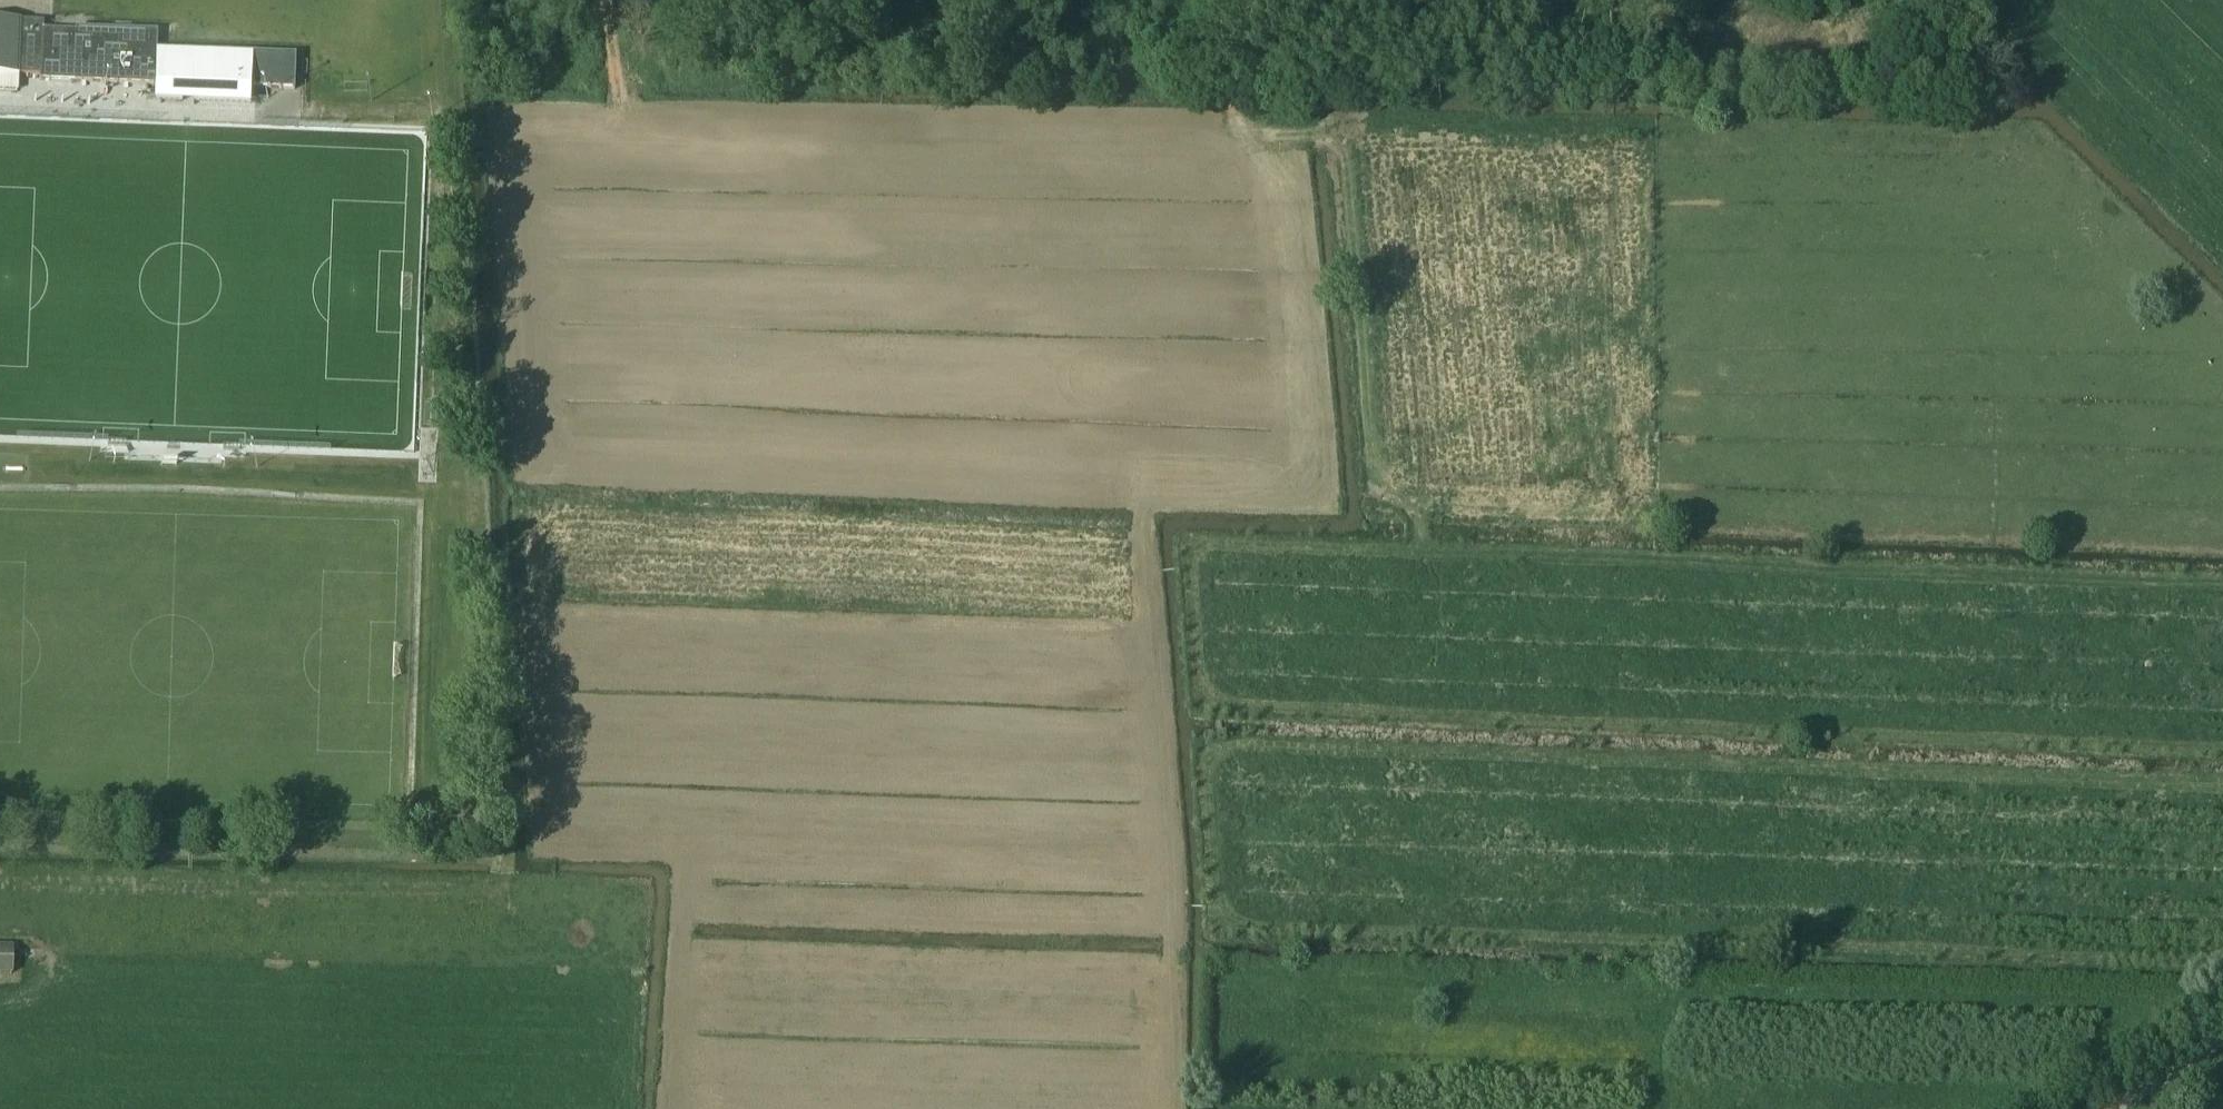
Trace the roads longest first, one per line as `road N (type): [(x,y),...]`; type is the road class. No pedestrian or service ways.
road 1 (unclassified): [(2113,1108),(2222,1039)]
road 2 (track): [(1264,0),(1242,66),(1237,118)]

